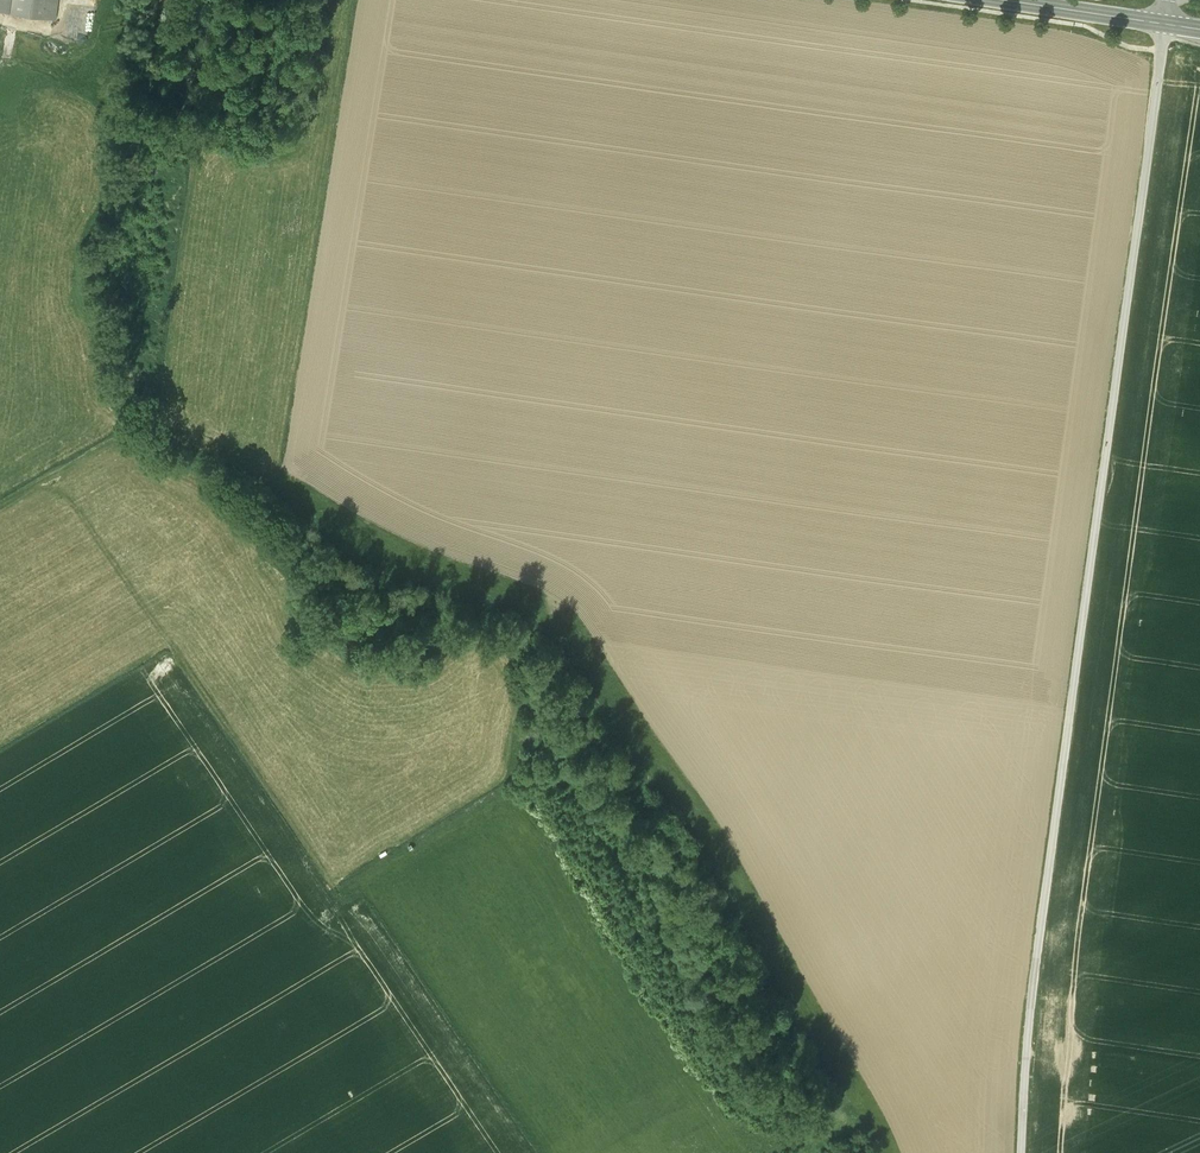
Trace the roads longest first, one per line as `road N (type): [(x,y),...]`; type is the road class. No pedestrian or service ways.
road 1 (secondary): [(1165,24),(1006,0)]

